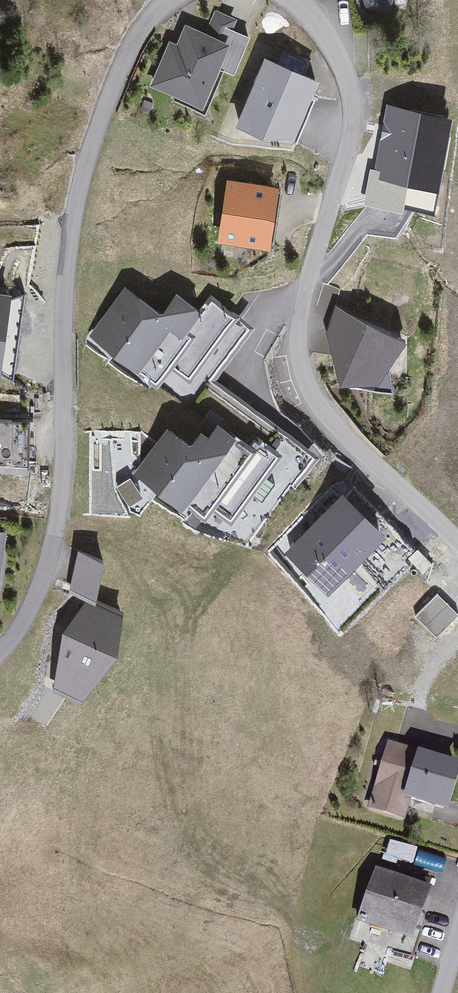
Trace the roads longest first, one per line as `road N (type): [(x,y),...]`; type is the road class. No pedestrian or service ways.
road 1 (unclassified): [(180,0),(125,58),(84,181),(65,324),(65,544),(29,624),(0,653)]
road 2 (unclassified): [(457,546),(300,383),(309,290),(360,113),(339,49),(301,0)]

